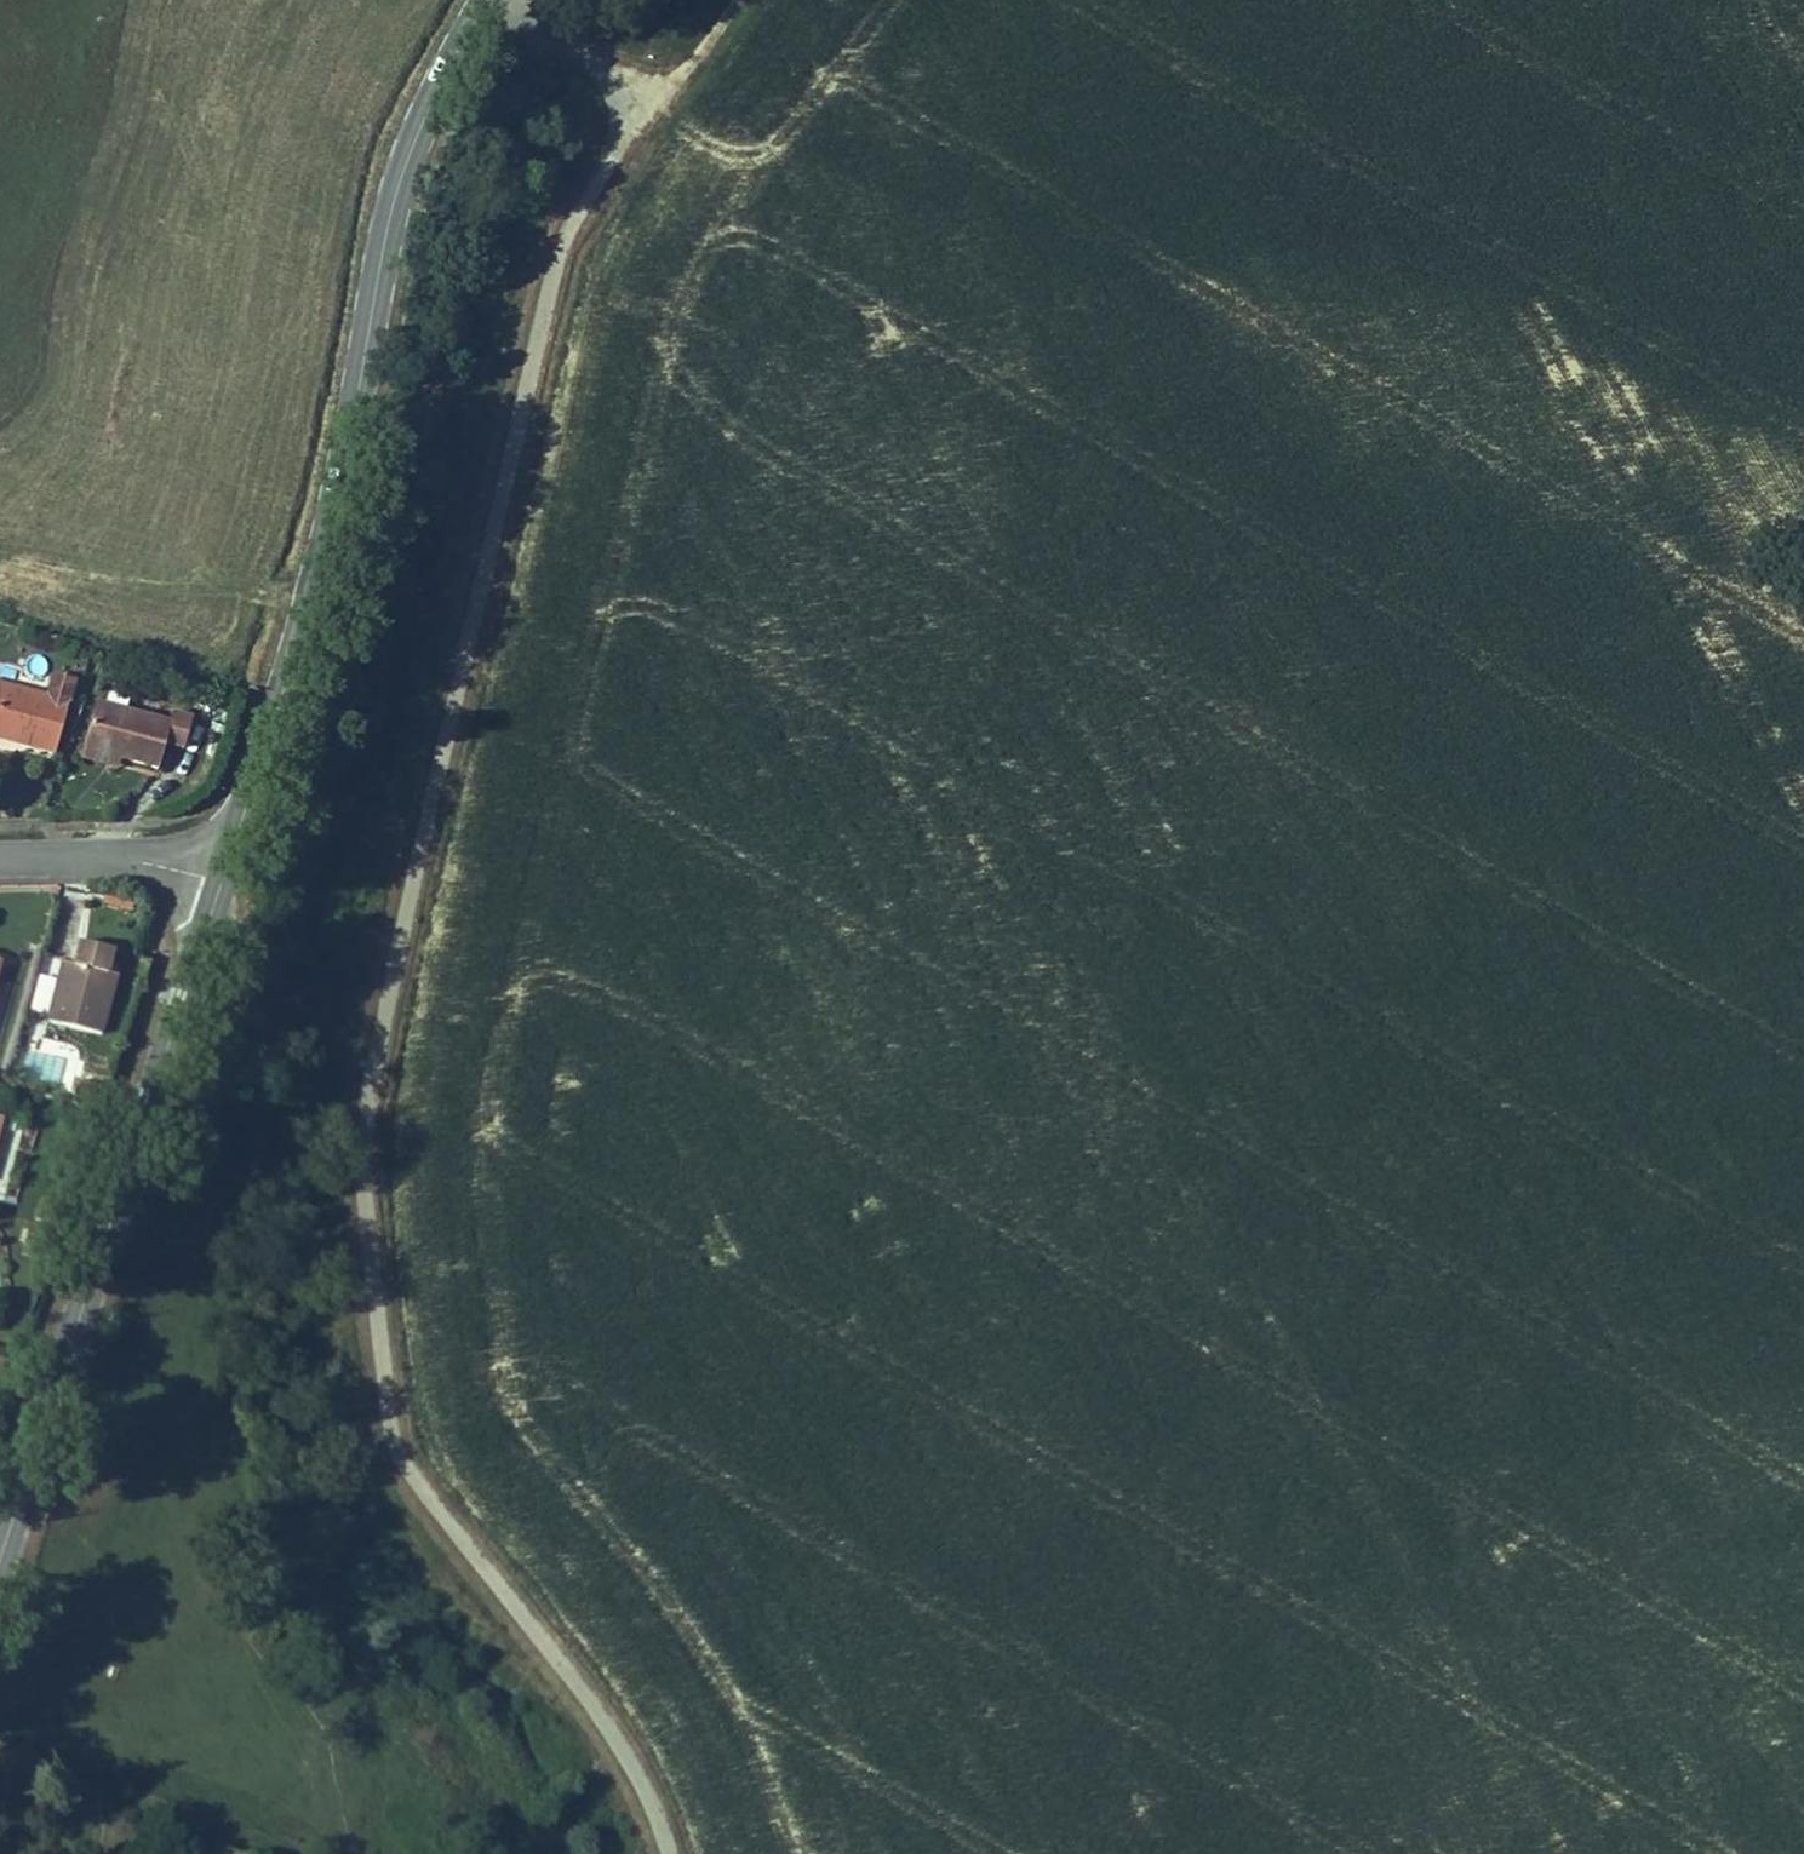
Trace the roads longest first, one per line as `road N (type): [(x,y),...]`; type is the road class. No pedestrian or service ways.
road 1 (secondary): [(233,875),(335,550),(399,187),(489,0)]
road 2 (secondary): [(0,1617),(233,875)]
road 3 (residential): [(0,860),(87,857),(233,875)]

